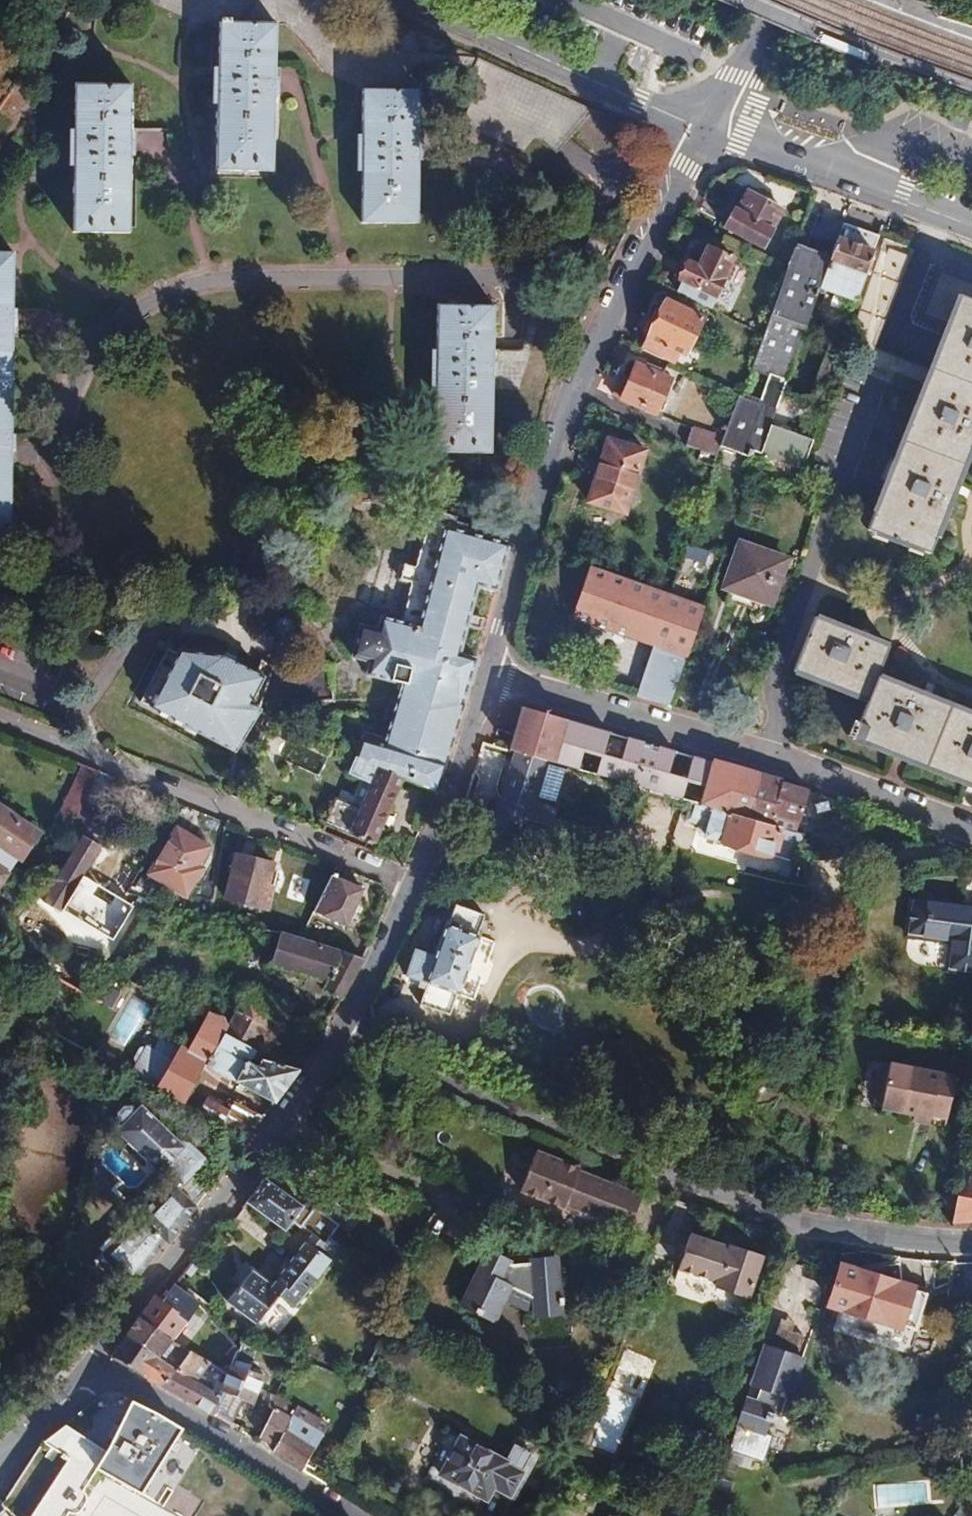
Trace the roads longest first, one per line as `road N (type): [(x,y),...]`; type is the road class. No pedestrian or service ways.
road 1 (residential): [(338,1037),(799,1222),(971,1244)]
road 2 (residential): [(487,679),(558,429),(709,129)]
road 3 (residential): [(487,679),(769,759),(971,831)]
road 4 (residential): [(0,717),(414,885)]
road 5 (residential): [(95,1361),(262,1152),(338,1037)]
road 6 (residential): [(416,0),(709,129)]
road 7 (residential): [(348,1515),(95,1361)]
road 8 (residential): [(709,129),(971,225)]
road 9 (residential): [(414,885),(487,679)]
road 10 (residential): [(338,1037),(414,885)]
road 11 (residential): [(709,129),(776,0)]
road 12 (residential): [(95,1361),(24,1437),(0,1450)]

